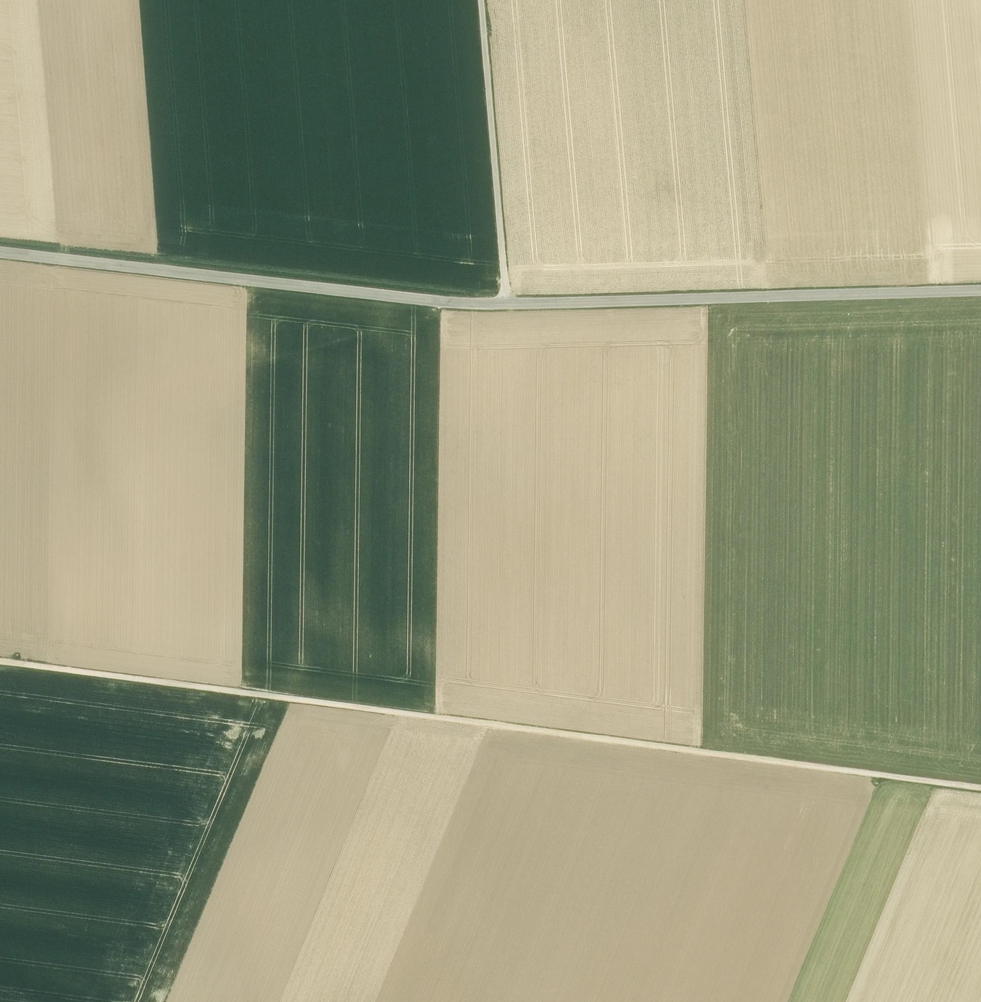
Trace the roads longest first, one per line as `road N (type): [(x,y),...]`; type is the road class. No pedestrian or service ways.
road 1 (track): [(980,789),(0,661)]
road 2 (unclassified): [(980,290),(458,303),(0,253)]
road 3 (track): [(481,0),(507,303)]

